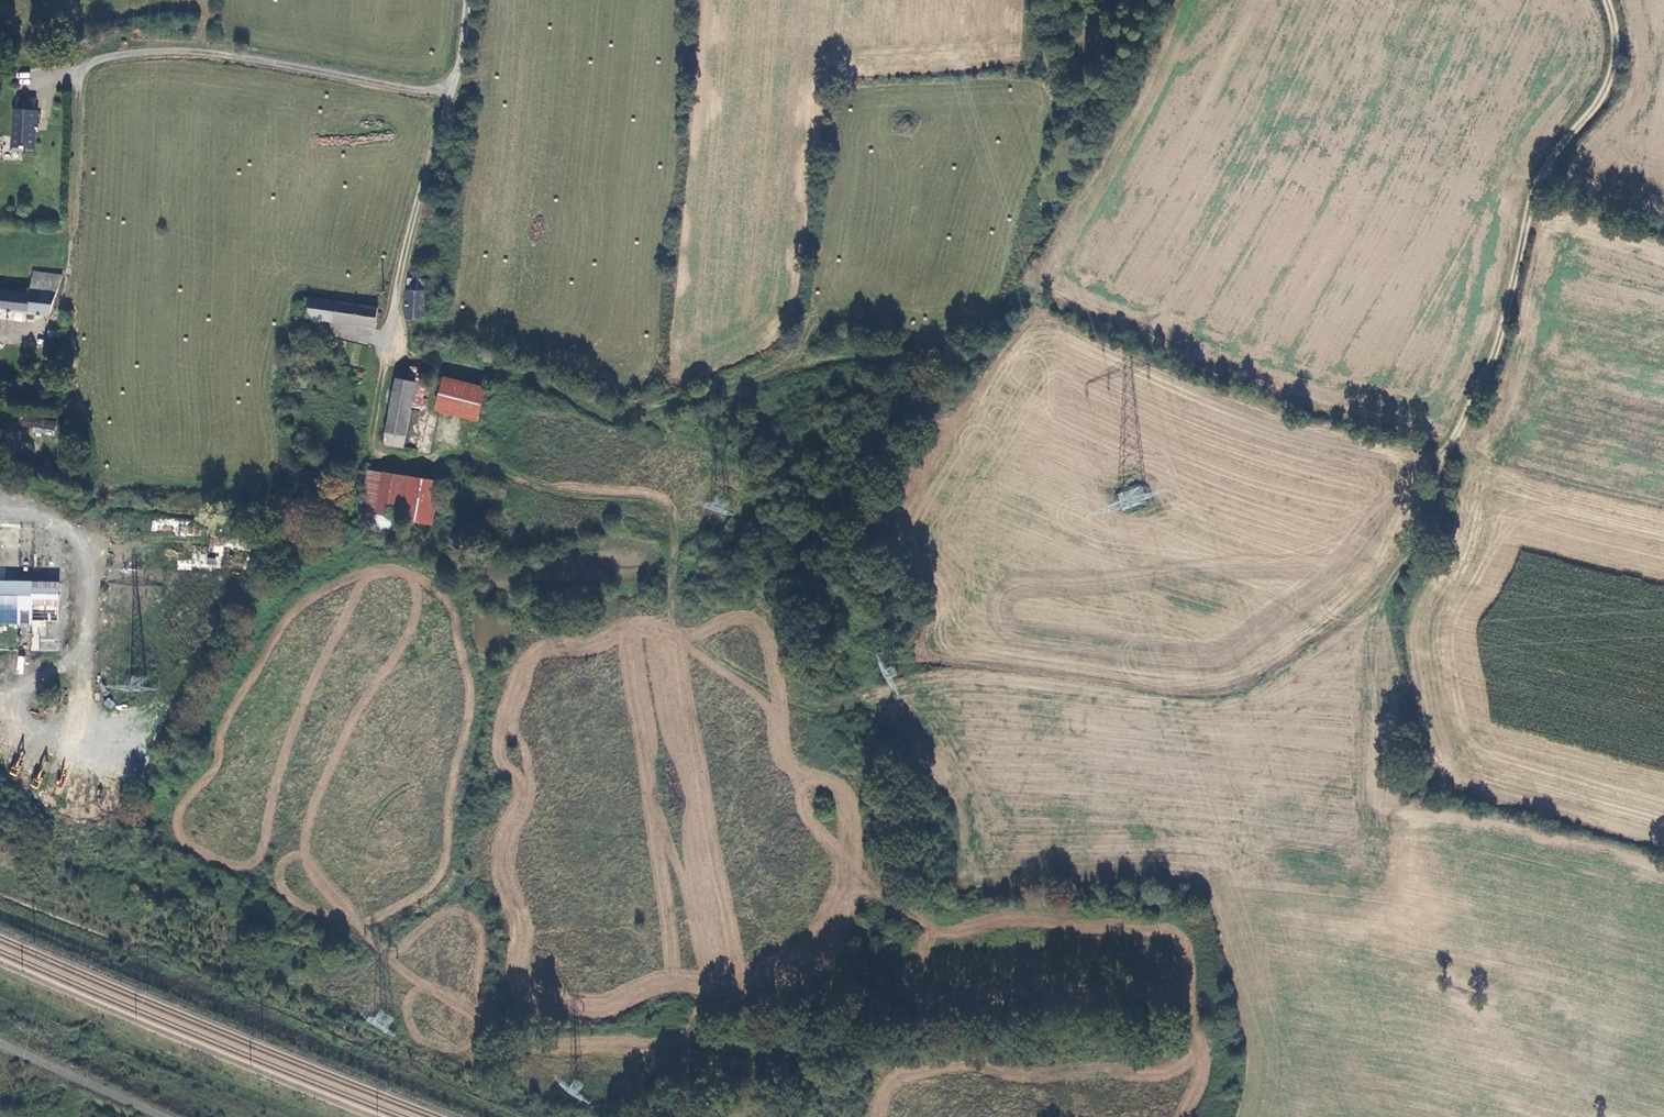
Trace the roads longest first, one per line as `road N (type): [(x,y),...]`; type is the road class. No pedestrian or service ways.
road 1 (unclassified): [(451,91),(181,49),(88,64),(78,81),(69,286),(51,323),(30,334),(0,334)]
road 2 (unclassified): [(384,349),(451,91)]

